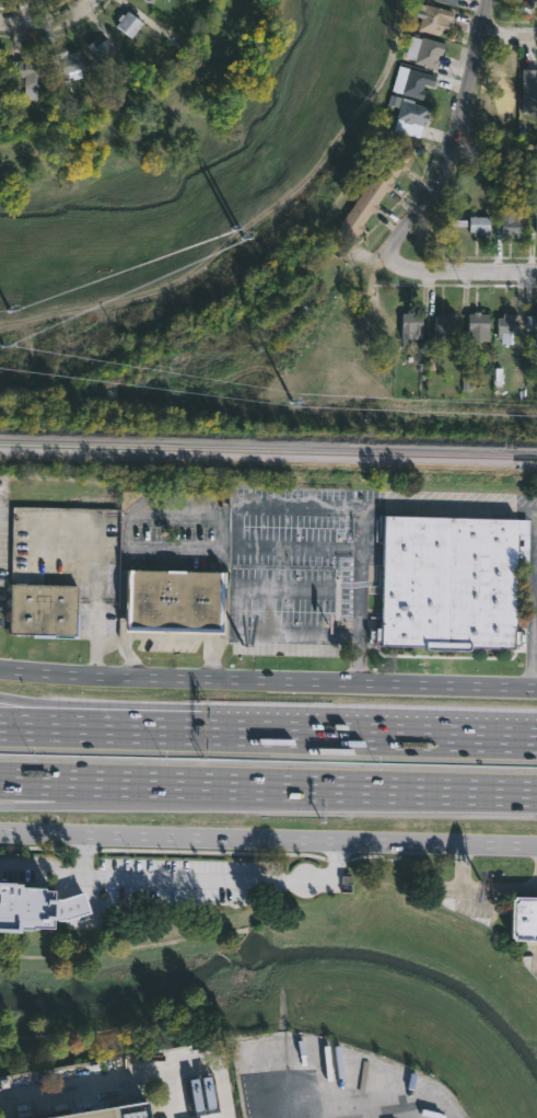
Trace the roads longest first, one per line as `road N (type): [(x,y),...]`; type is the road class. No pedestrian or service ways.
road 1 (secondary): [(536,689),(0,667)]
road 2 (secondary): [(0,831),(536,843)]
road 3 (motorway): [(354,735),(0,695)]
road 4 (motorway): [(354,735),(0,726)]
road 5 (motorway): [(217,785),(536,795)]
road 6 (residential): [(382,253),(439,188),(488,0)]
road 7 (motorway): [(0,807),(217,785)]
road 8 (motorway): [(0,781),(217,785)]
road 9 (motorway): [(536,740),(354,735)]
road 10 (residential): [(382,253),(421,272),(536,272)]

